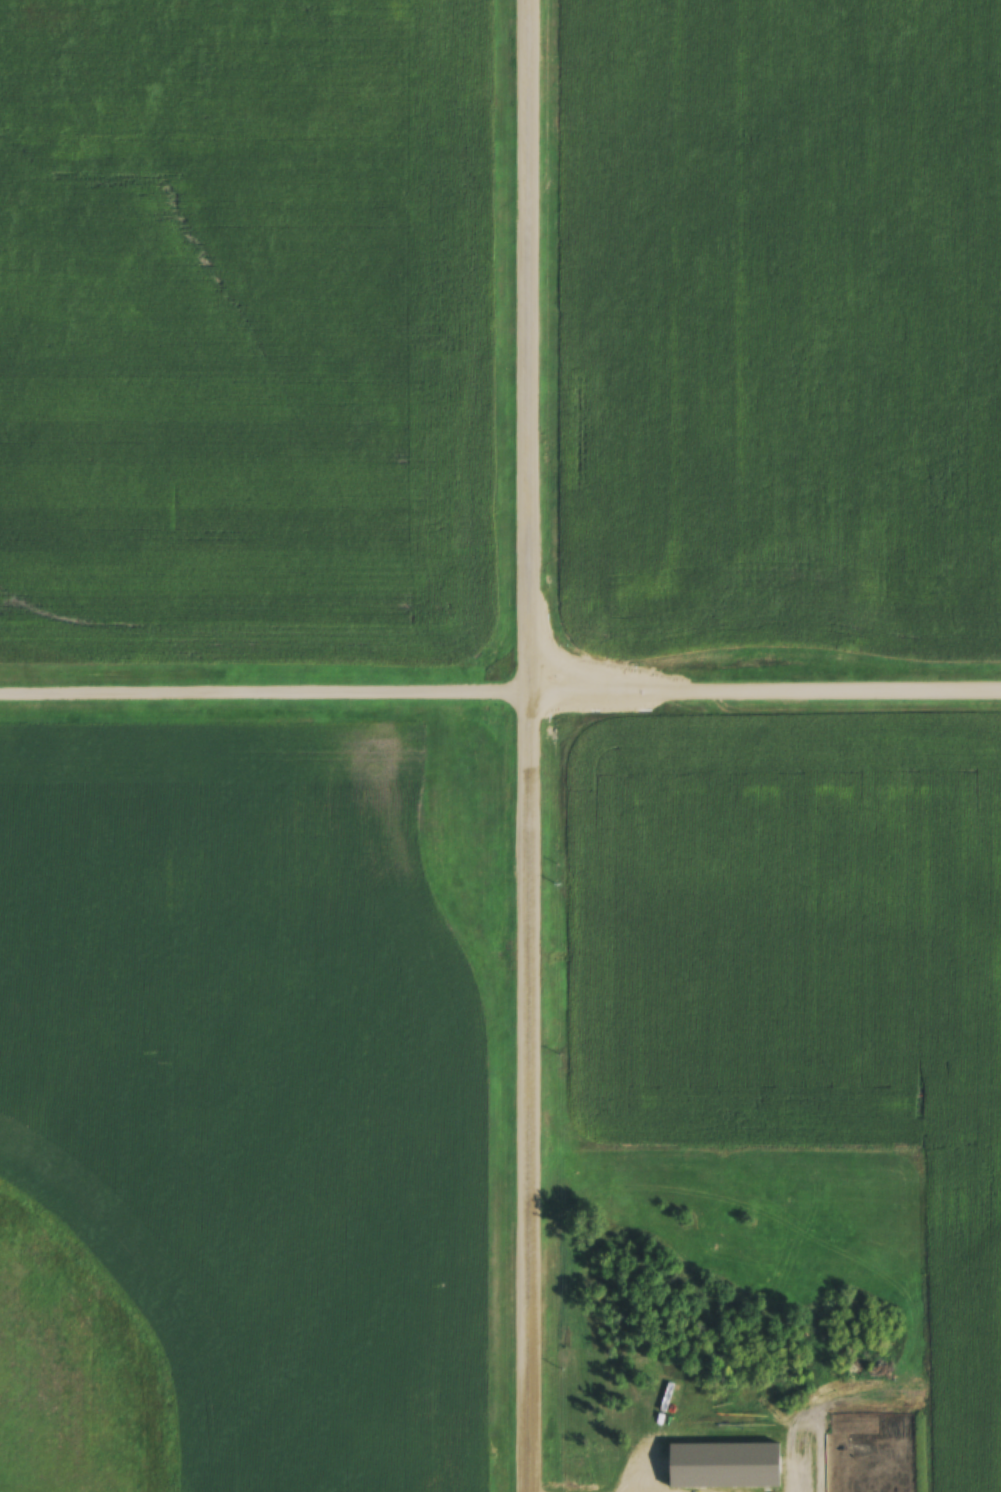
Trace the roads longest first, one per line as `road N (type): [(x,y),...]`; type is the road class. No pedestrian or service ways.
road 1 (residential): [(528,1491),(529,0)]
road 2 (residential): [(0,691),(1000,684)]

